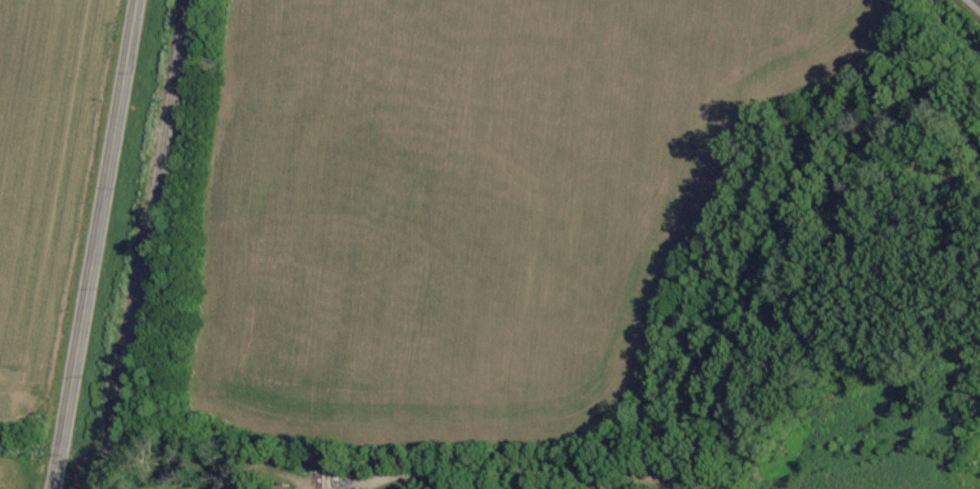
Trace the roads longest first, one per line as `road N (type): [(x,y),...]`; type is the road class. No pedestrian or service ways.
road 1 (secondary): [(133,0),(46,488)]

